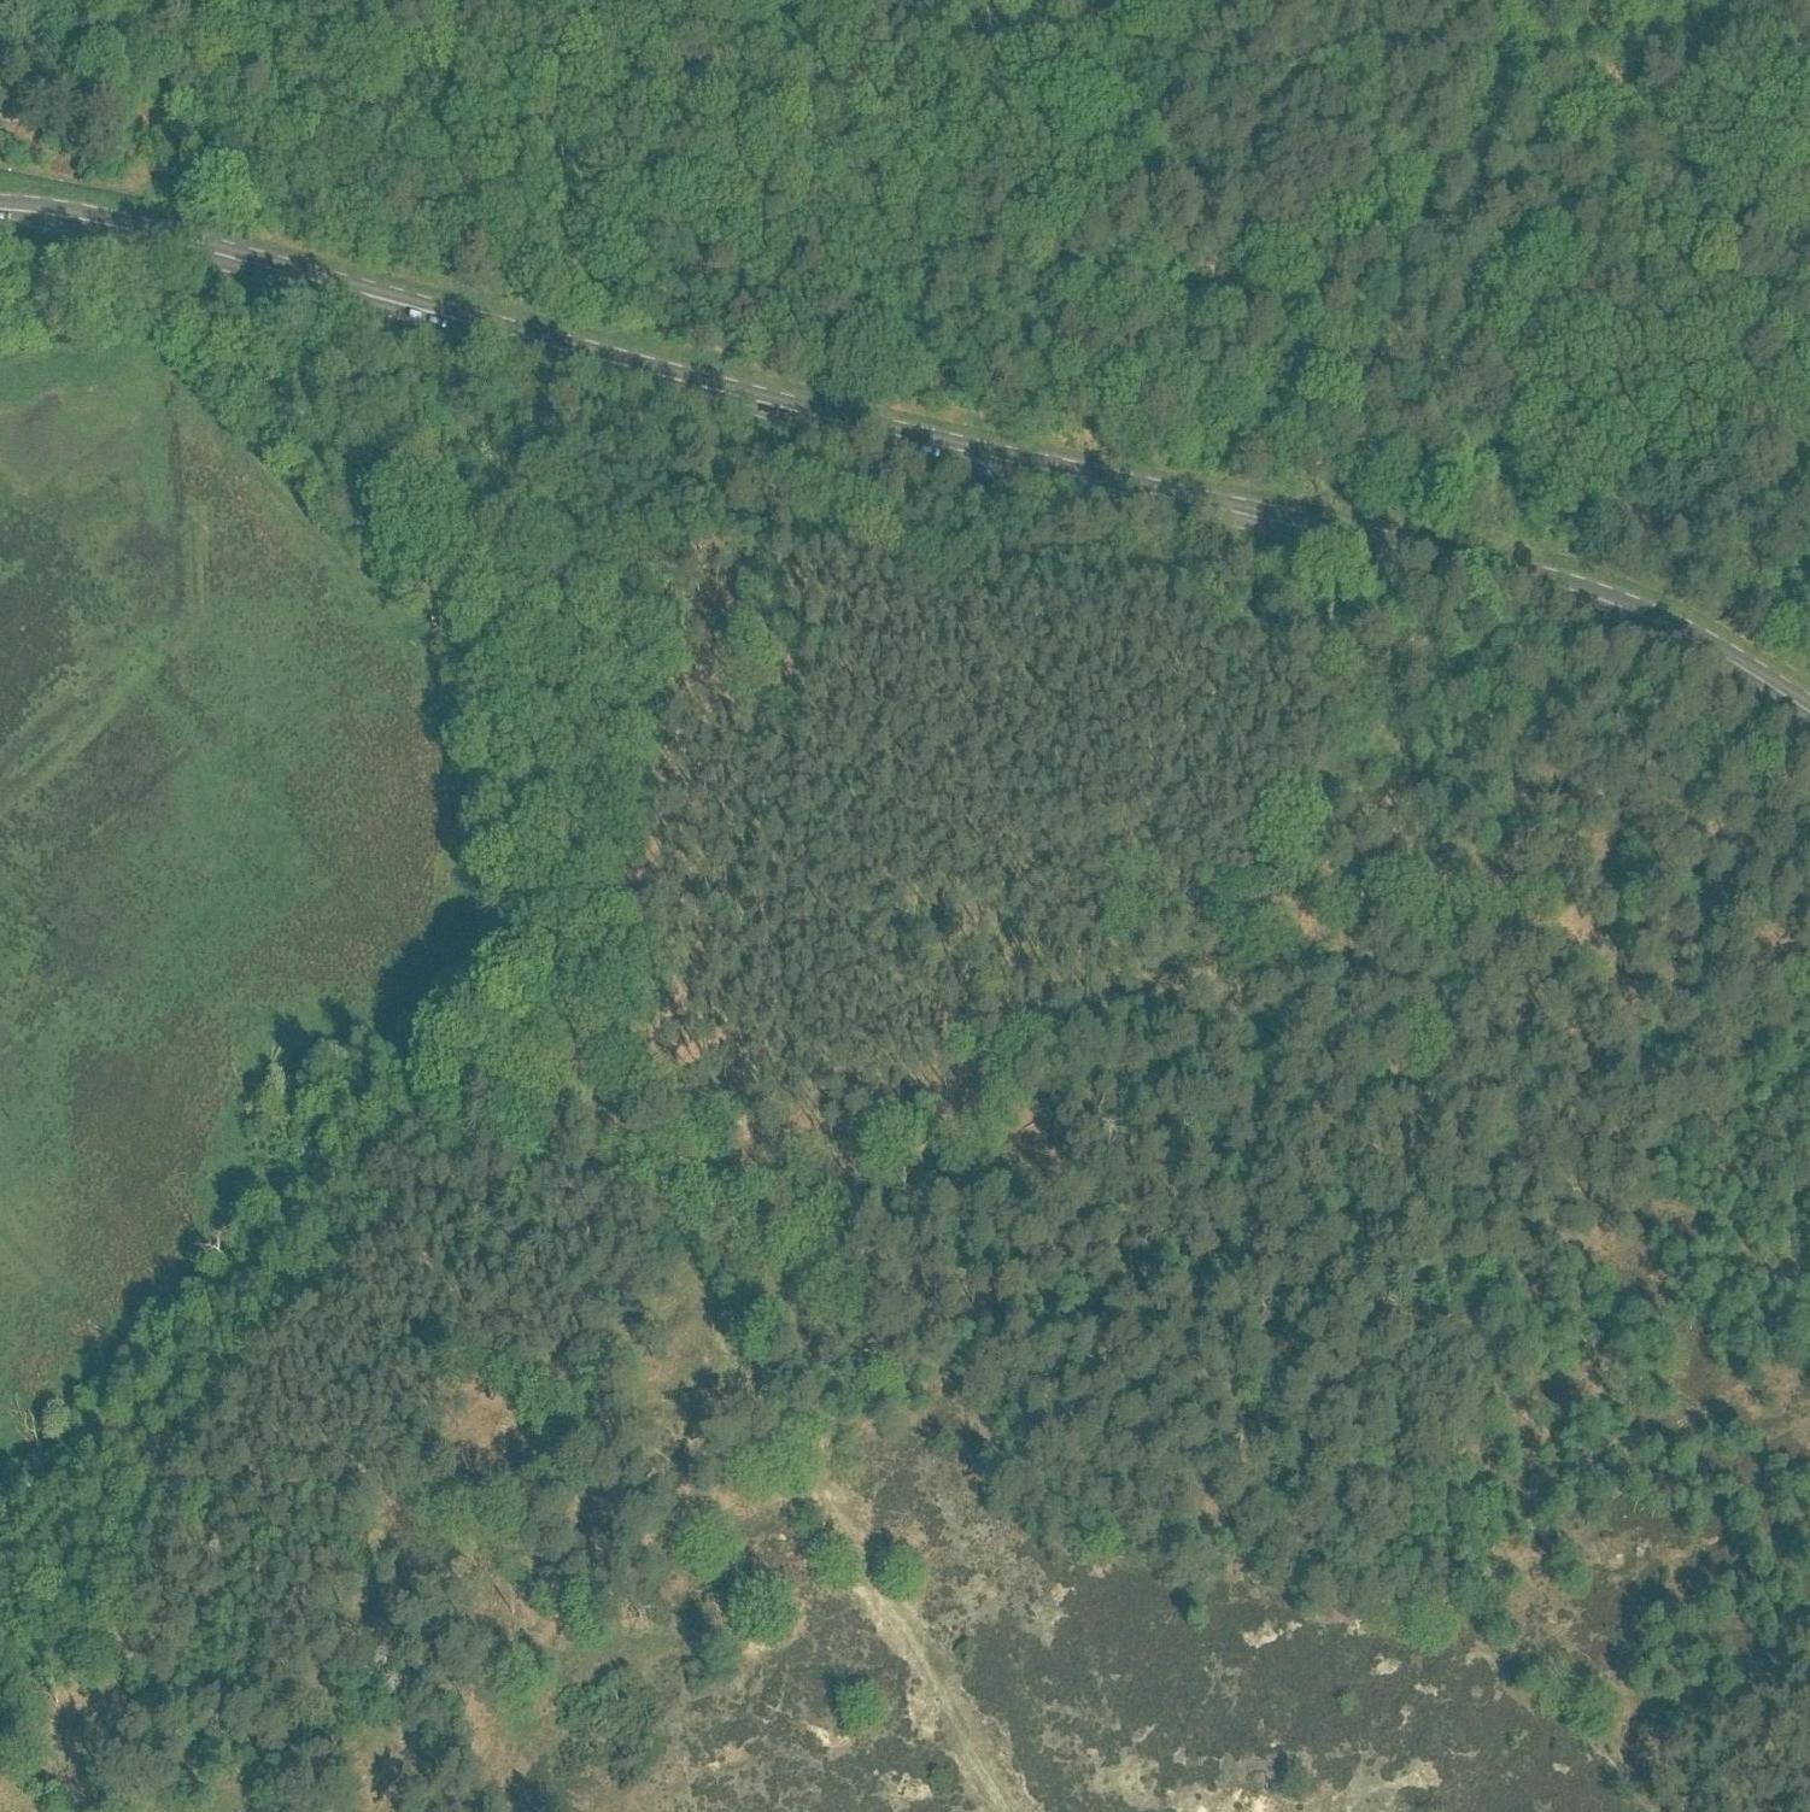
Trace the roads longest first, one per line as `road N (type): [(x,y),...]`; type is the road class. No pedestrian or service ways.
road 1 (primary): [(1809,715),(1693,642),(1548,586),(736,398),(107,227),(0,211)]
road 2 (track): [(253,310),(464,630),(521,859),(529,921),(524,975),(1012,1811)]

